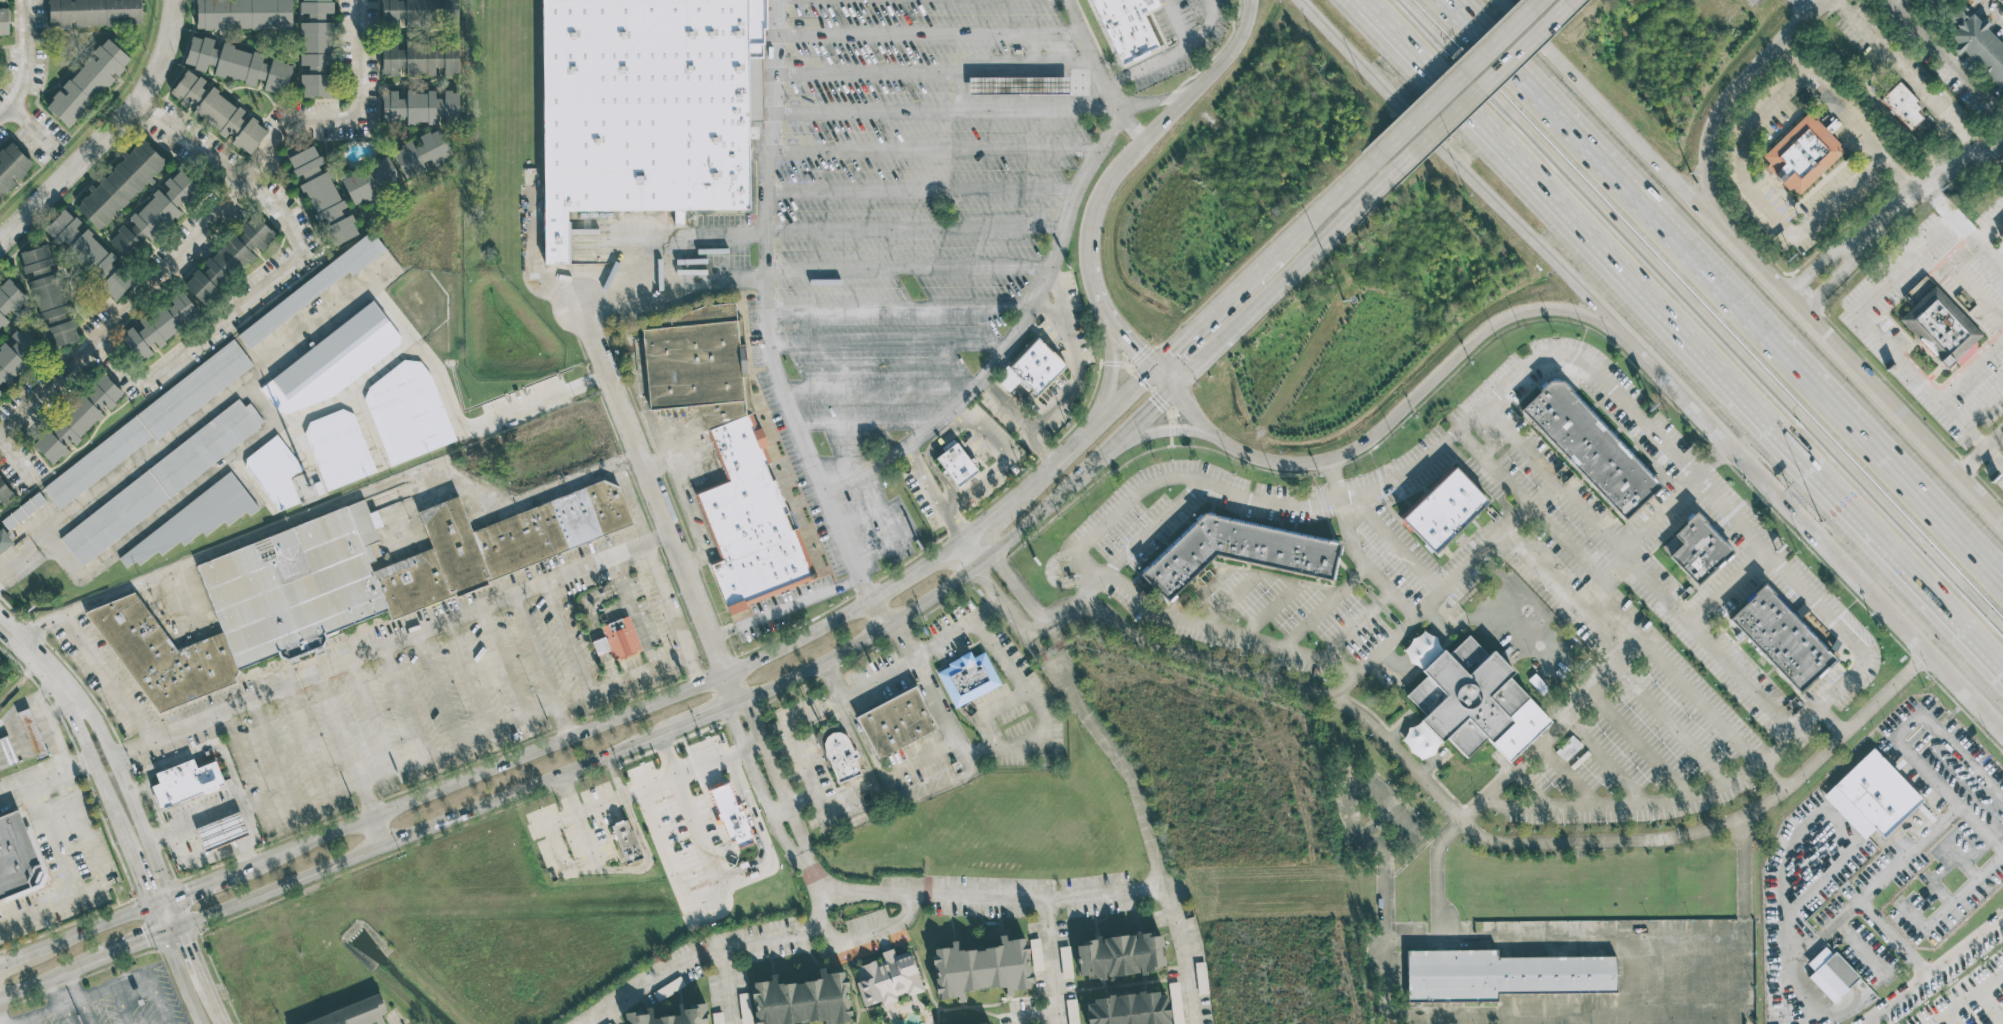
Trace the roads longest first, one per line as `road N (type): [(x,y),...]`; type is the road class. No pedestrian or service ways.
road 1 (motorway): [(1346,0),(2002,687)]
road 2 (motorway): [(1394,0),(2002,638)]
road 3 (motorway): [(2002,585),(1449,0)]
road 4 (secondary): [(964,544),(872,603),(728,675),(249,869)]
road 5 (secondary): [(186,926),(670,730)]
road 6 (primary): [(1648,350),(2002,730)]
road 7 (primary): [(1304,0),(1648,350)]
road 8 (secondary): [(724,707),(802,672),(948,586),(1108,450)]
road 9 (residential): [(728,675),(583,311)]
road 10 (primary): [(1730,243),(1505,0)]
road 11 (primary): [(2002,525),(1793,310)]
road 12 (primary): [(1170,393),(1218,442),(1292,467),(1386,435),(1419,400)]
road 13 (secondary): [(1191,369),(1399,169)]
road 14 (primary): [(1419,400),(1484,333),(1554,306),(1585,311),(1648,350)]
road 15 (secondary): [(1399,169),(1563,10)]
road 16 (primary): [(1151,139),(1109,183),(1091,226),(1089,262),(1117,331)]
road 17 (tertiary): [(174,898),(113,753),(76,705)]
road 18 (tertiary): [(76,705),(154,907)]
road 19 (secondary): [(1535,0),(1381,151)]
road 20 (secondary): [(1151,373),(1002,514)]
road 21 (residential): [(174,0),(173,22),(138,101),(79,163)]
road 22 (residential): [(1922,186),(1793,310)]
road 23 (primary): [(1253,0),(1242,43),(1151,139)]
road 24 (secondary): [(1276,252),(1151,373)]
road 25 (primary): [(1730,243),(1704,161),(1722,102)]
road 26 (secondary): [(1381,151),(1276,252)]
road 27 (primary): [(1722,102),(1810,11)]

